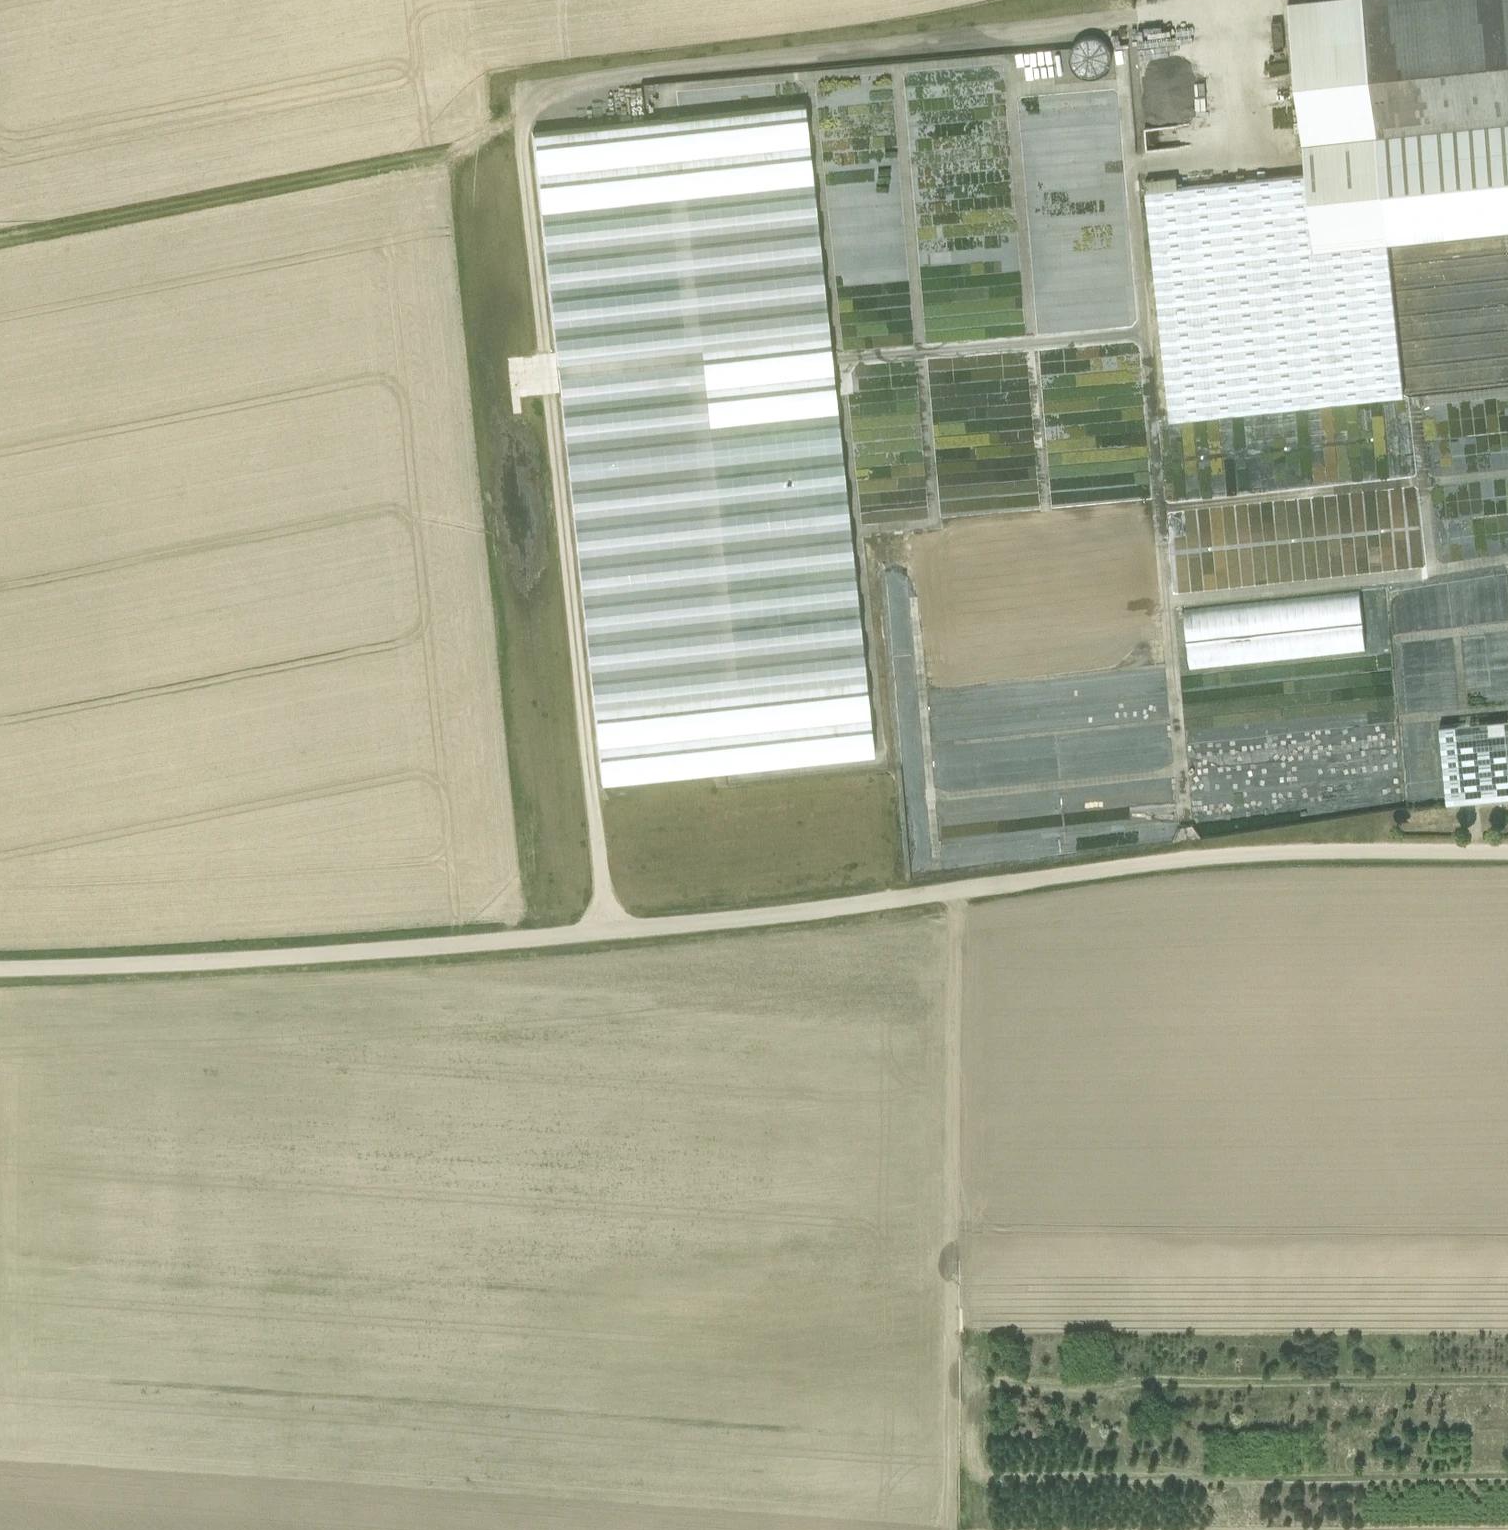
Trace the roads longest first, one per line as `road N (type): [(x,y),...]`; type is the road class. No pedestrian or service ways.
road 1 (track): [(0,967),(296,961),(619,932),(1270,851),(1507,853)]

